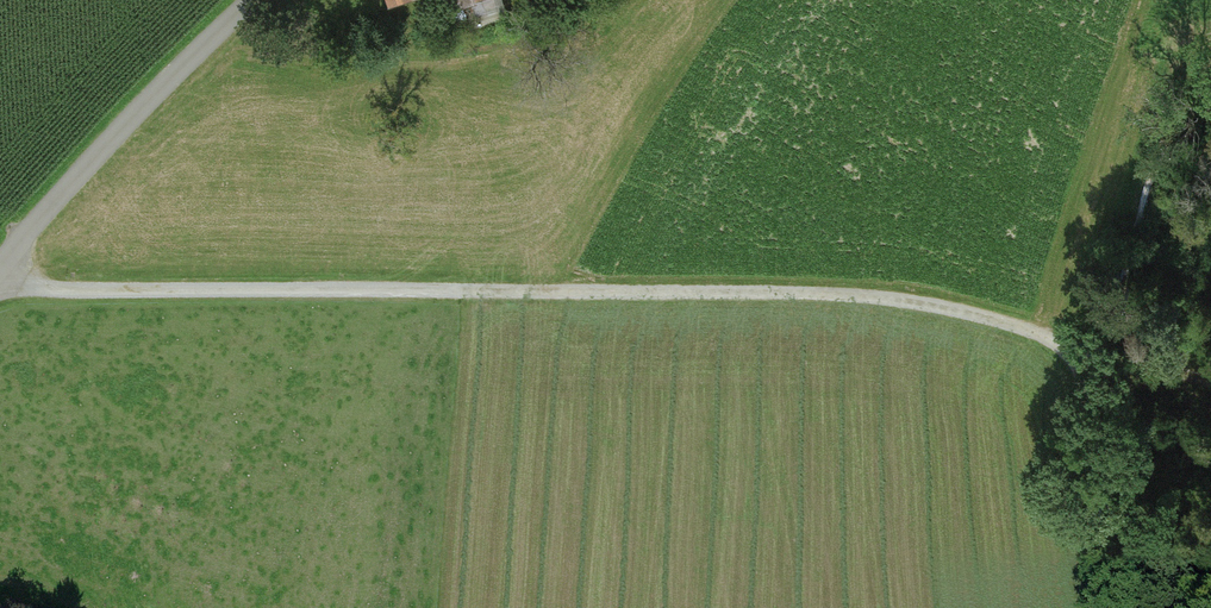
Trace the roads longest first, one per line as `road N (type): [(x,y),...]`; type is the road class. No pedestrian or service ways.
road 1 (track): [(1210,381),(999,320),(872,295),(36,289),(2,269)]
road 2 (unclassified): [(255,0),(132,118),(0,271)]
road 3 (track): [(1111,607),(1105,527),(1067,342)]

